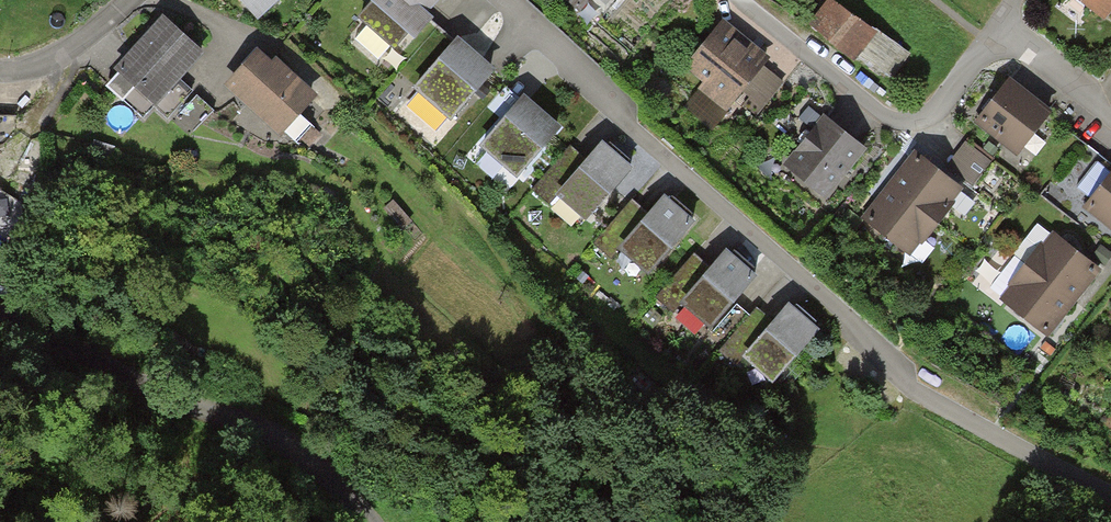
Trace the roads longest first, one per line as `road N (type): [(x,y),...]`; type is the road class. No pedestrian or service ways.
road 1 (residential): [(1110,502),(1007,449),(868,345),(490,0)]
road 2 (residential): [(0,314),(329,480),(360,521)]
road 3 (residential): [(736,0),(875,114),(900,122),(929,115),(1000,20)]
road 4 (residential): [(0,73),(56,55),(126,0)]
road 5 (residential): [(1110,114),(1000,20)]

